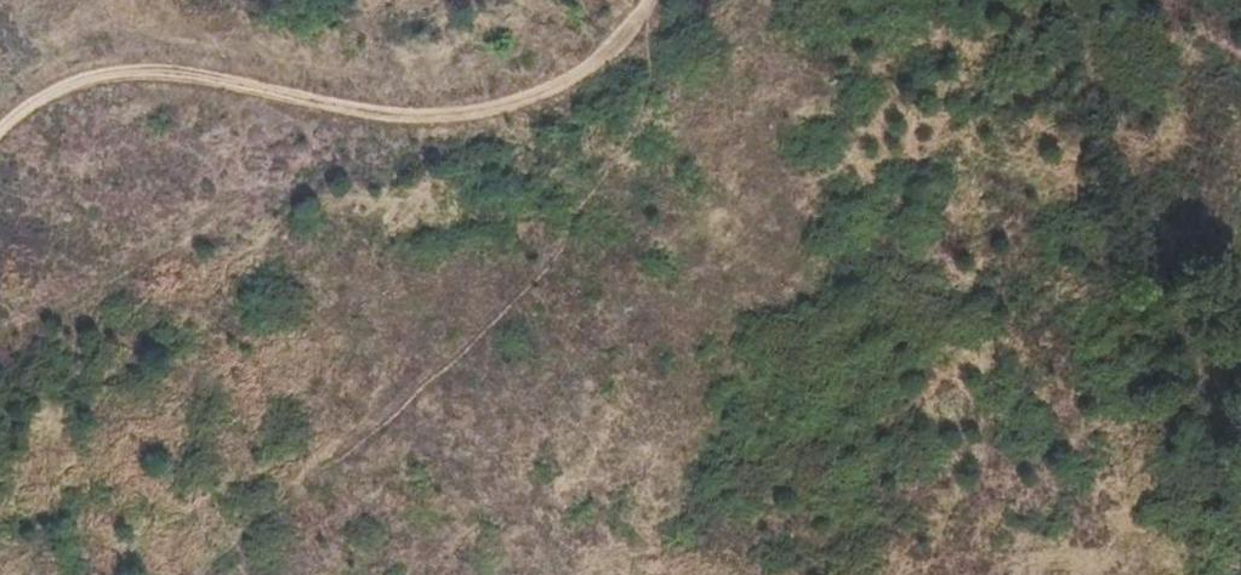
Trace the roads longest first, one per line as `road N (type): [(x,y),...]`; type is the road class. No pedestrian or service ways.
road 1 (track): [(652,0),(615,48),(529,96),(463,113),(409,117),(160,72),(94,73),(34,102),(0,133)]

